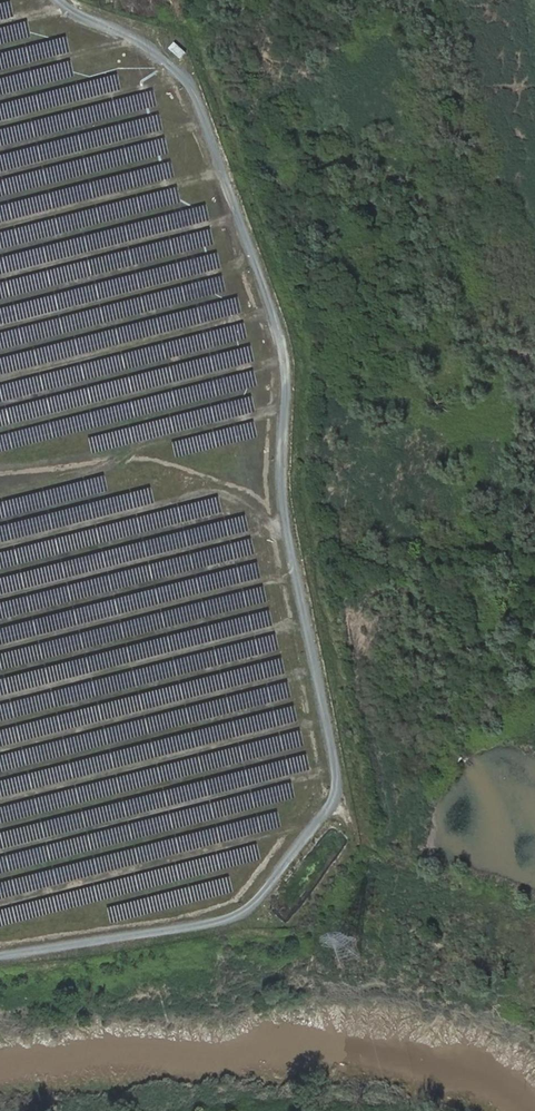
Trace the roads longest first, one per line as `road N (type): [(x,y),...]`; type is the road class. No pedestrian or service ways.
road 1 (track): [(0,955),(238,916),(262,896),(342,792),(287,508),(288,361),(208,122),(177,70),(58,0)]
road 2 (track): [(337,767),(0,853)]
road 3 (track): [(0,802),(327,718)]
road 4 (track): [(0,902),(321,819)]
road 5 (track): [(318,670),(0,752)]
road 6 (track): [(309,621),(0,700)]
road 7 (track): [(0,648),(299,572)]
road 8 (track): [(0,597),(274,527),(292,532)]
road 9 (track): [(0,495),(112,467),(140,446),(286,408)]
road 10 (track): [(289,516),(171,464),(123,458),(0,472)]
road 11 (track): [(288,361),(0,432)]
road 12 (track): [(274,527),(226,494),(205,493),(0,546)]
road 13 (track): [(273,307),(0,380)]
road 14 (track): [(0,329),(232,269),(254,253)]
road 15 (track): [(0,279),(241,217)]
road 16 (track): [(0,227),(225,170)]
road 17 (track): [(0,175),(208,122)]
road 18 (track): [(0,125),(184,77)]
road 19 (track): [(138,40),(0,76)]

